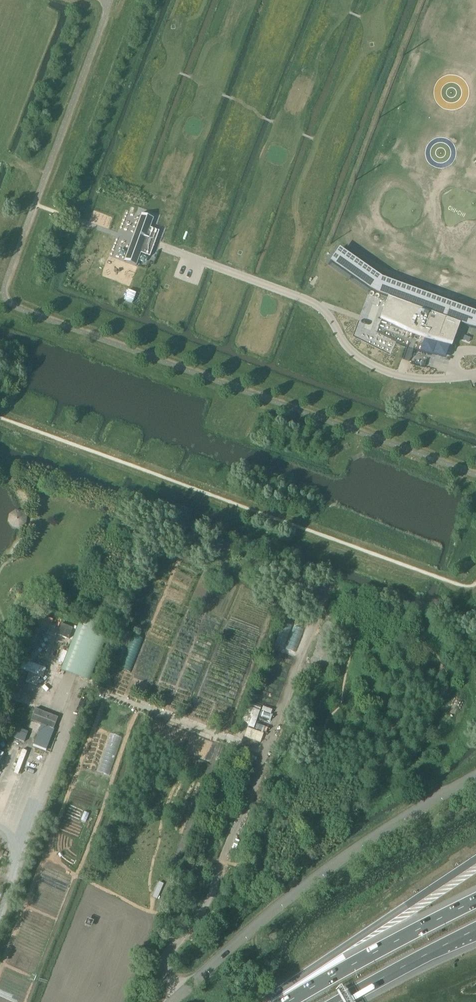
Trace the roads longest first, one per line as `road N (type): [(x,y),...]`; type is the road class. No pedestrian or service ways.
road 1 (unclassified): [(170,1001),(327,869),(475,776)]
road 2 (track): [(263,753),(213,882),(170,954),(174,998)]
road 3 (trunk): [(475,861),(270,1001)]
road 4 (trunk): [(475,900),(284,1001)]
road 5 (track): [(95,689),(263,753)]
road 6 (track): [(327,597),(263,753)]
road 7 (trunk): [(338,1001),(475,929)]

